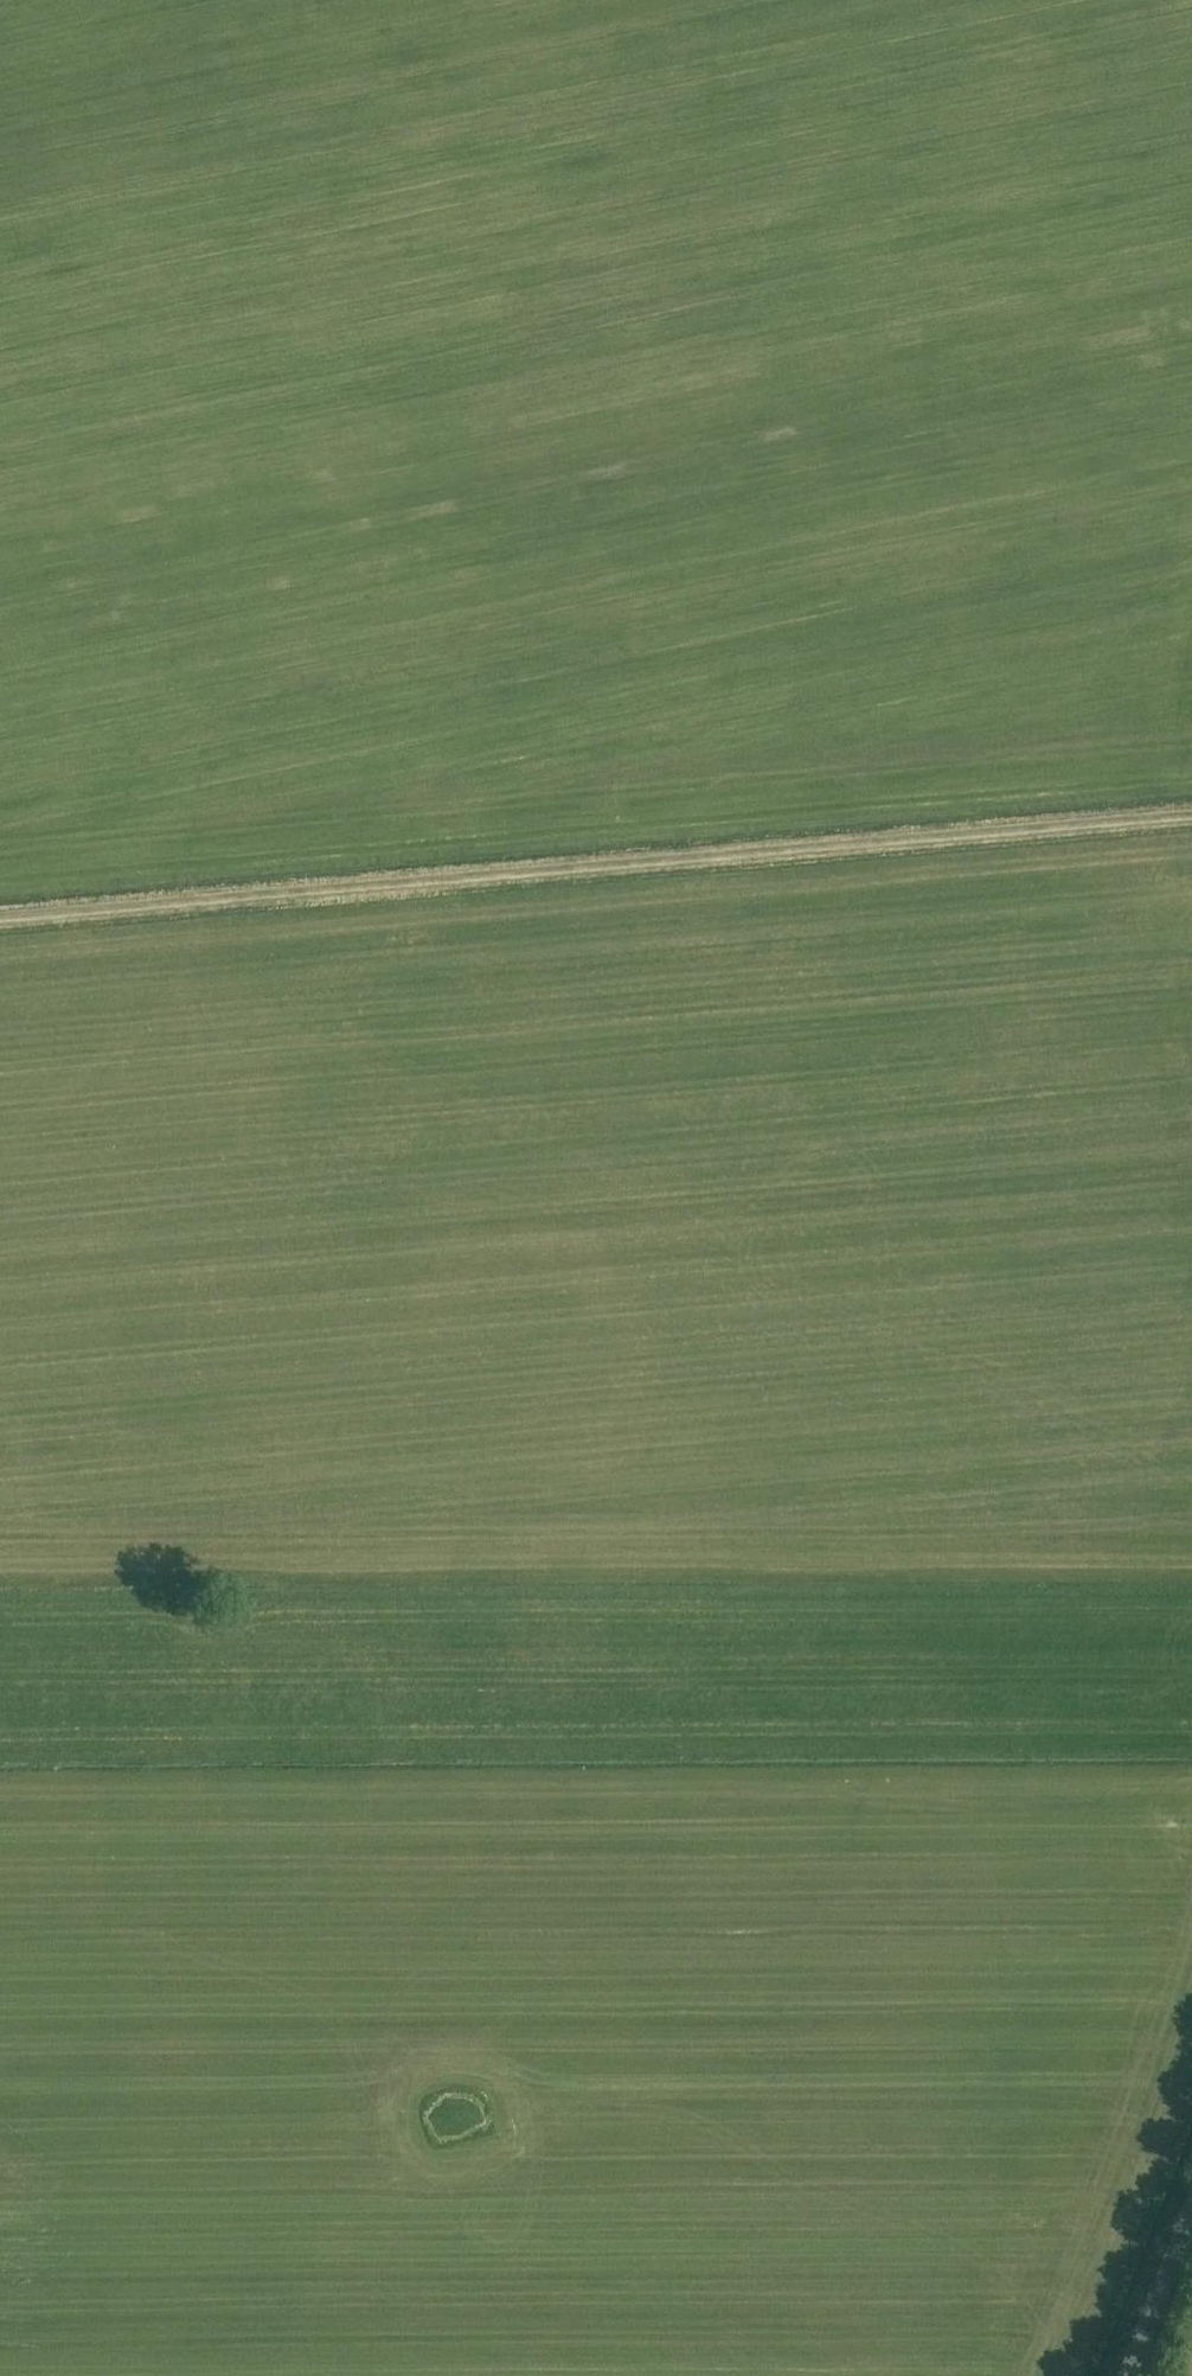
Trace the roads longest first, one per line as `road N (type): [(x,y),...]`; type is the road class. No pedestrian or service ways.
road 1 (track): [(0,919),(1191,815)]
road 2 (unclassified): [(1125,2375),(1191,2204)]

